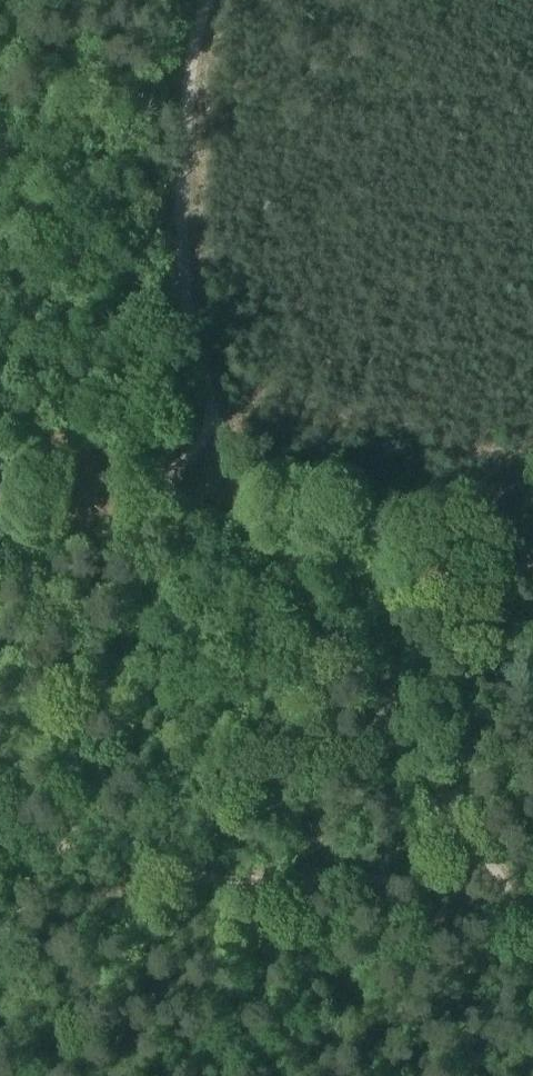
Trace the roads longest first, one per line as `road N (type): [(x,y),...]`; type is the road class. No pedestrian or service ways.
road 1 (track): [(210,0),(186,95),(186,285),(237,488)]
road 2 (track): [(237,488),(245,511),(499,882)]
road 3 (track): [(532,578),(397,496),(366,488),(237,488)]
road 4 (track): [(499,882),(189,878)]
road 5 (track): [(0,479),(237,488)]
road 6 (track): [(189,878),(43,844),(0,848)]

